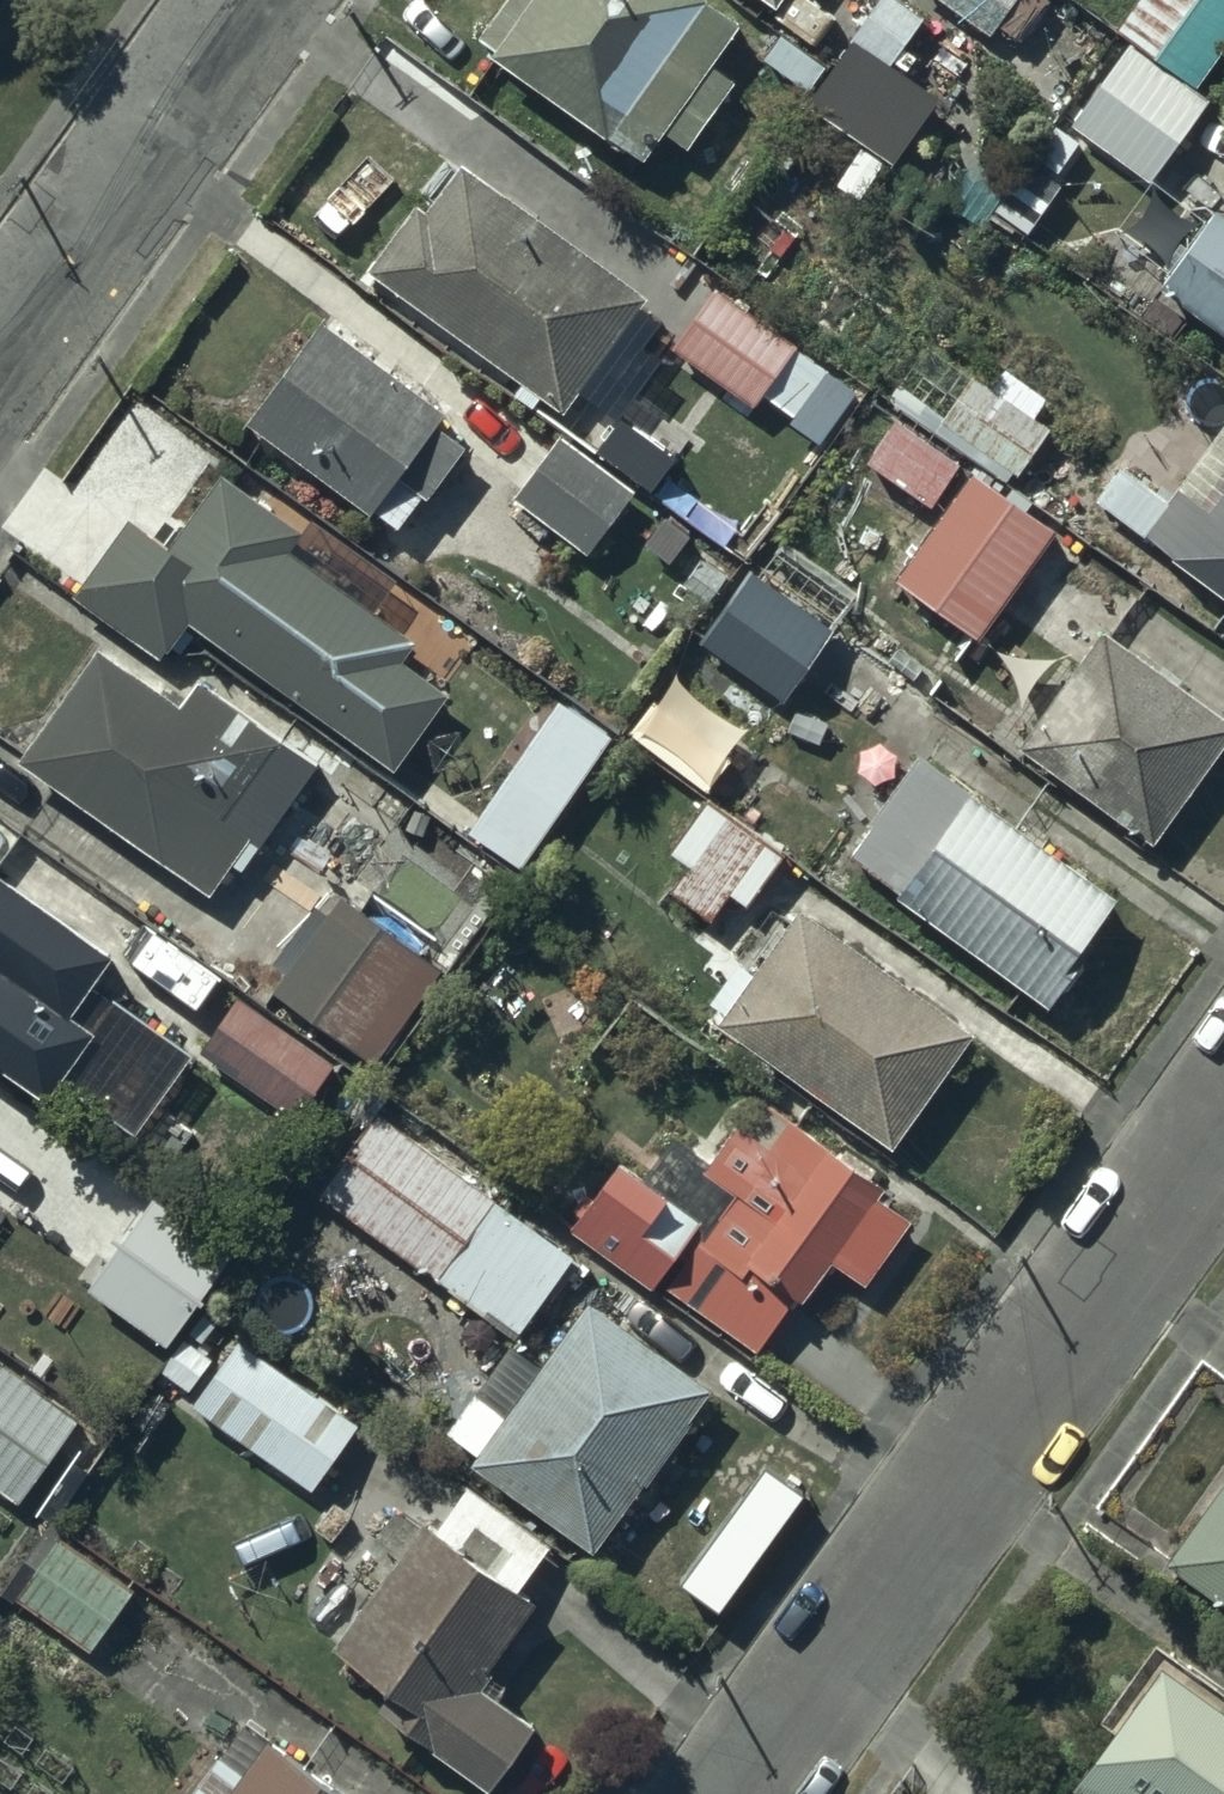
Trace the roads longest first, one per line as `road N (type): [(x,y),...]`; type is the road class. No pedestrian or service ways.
road 1 (residential): [(1223,1111),(732,1793)]
road 2 (residential): [(0,360),(256,0)]

